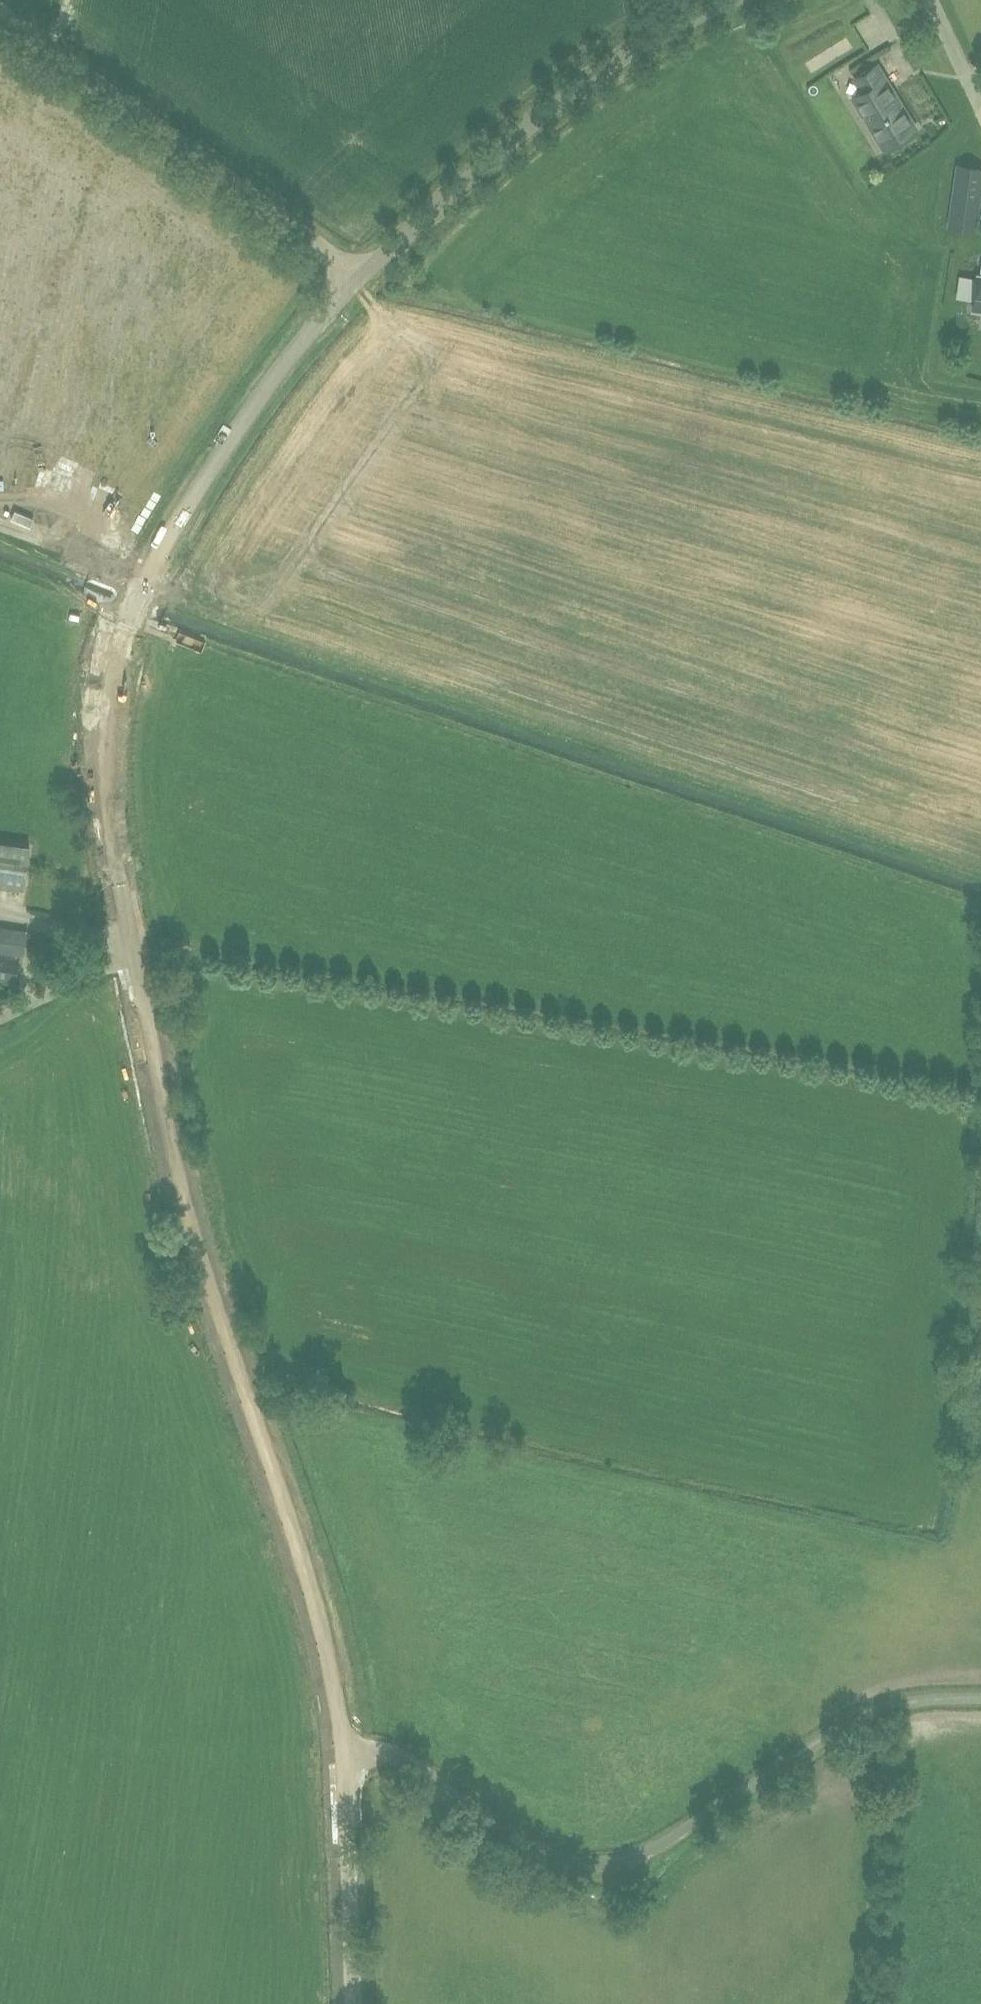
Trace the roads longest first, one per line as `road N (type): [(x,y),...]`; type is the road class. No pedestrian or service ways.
road 1 (unclassified): [(351,2003),(342,1763),(330,1679),(139,1004),(109,728),(113,648),(132,586),(177,509),(360,277)]
road 2 (unclassified): [(360,277),(569,95),(735,0)]
road 3 (unclassified): [(360,277),(0,8)]

